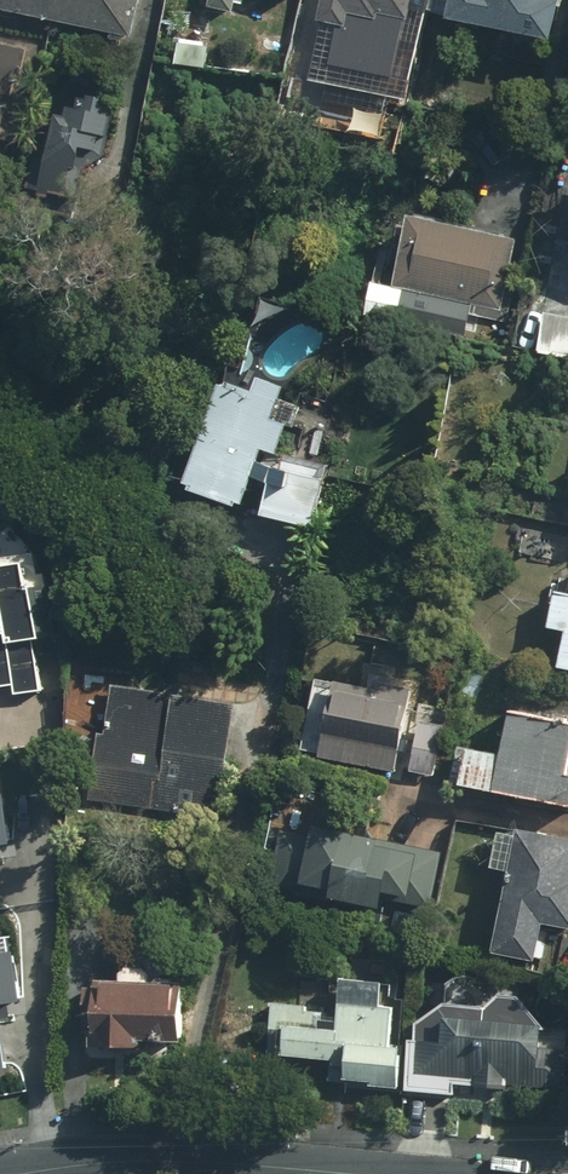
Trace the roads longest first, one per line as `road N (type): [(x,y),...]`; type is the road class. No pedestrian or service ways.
road 1 (residential): [(17,1173),(106,1161),(336,1173)]

